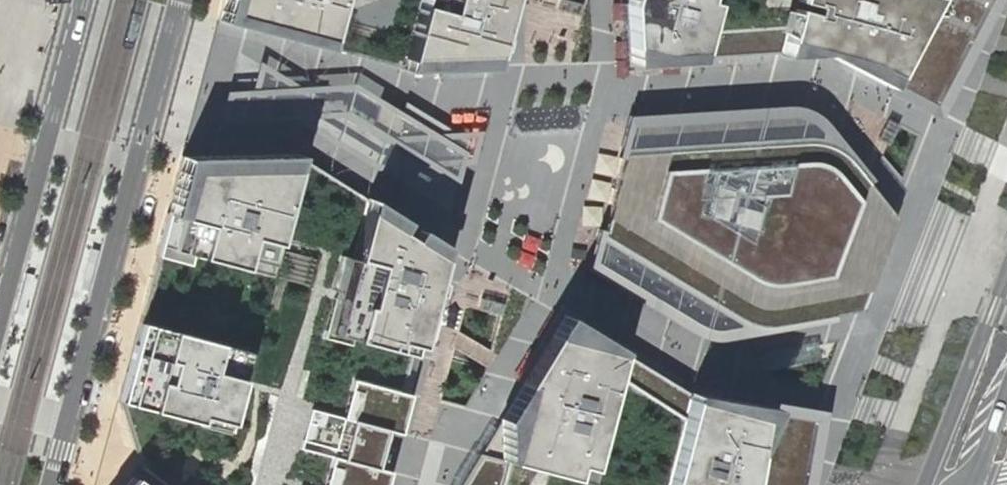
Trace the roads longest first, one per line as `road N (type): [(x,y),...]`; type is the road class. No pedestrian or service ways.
road 1 (residential): [(50,484),(179,0)]
road 2 (residential): [(83,0),(0,313)]
road 3 (tertiary): [(1006,275),(923,484)]

